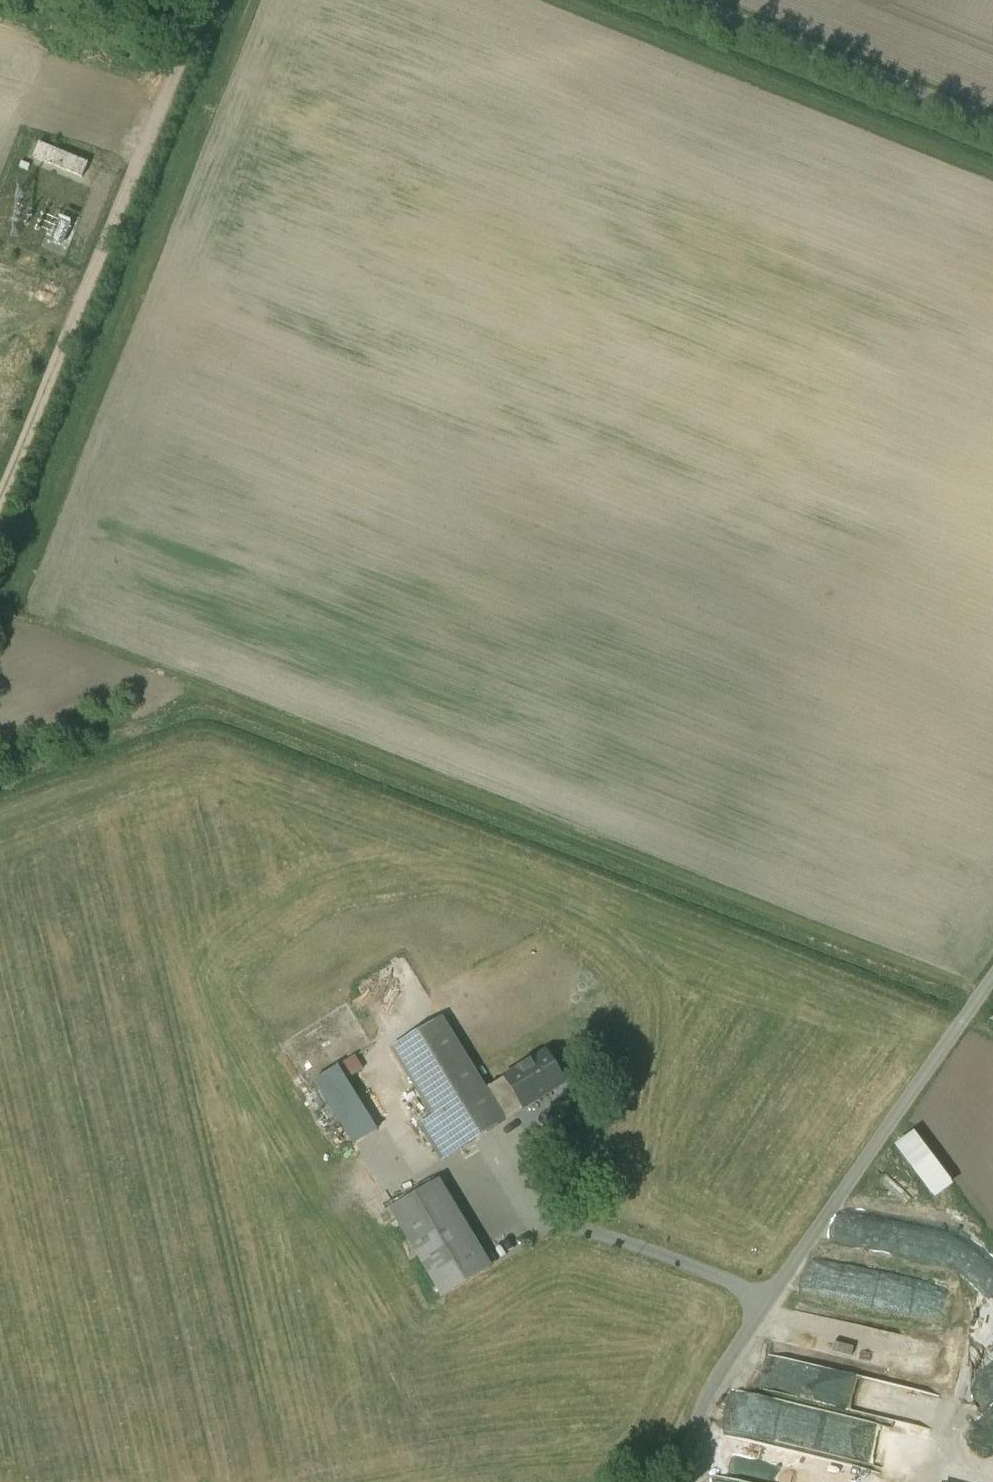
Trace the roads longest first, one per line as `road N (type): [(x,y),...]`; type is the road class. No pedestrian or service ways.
road 1 (unclassified): [(682,1481),(727,1364),(992,981)]
road 2 (track): [(199,0),(0,503)]
road 3 (unclassified): [(992,125),(684,0)]

